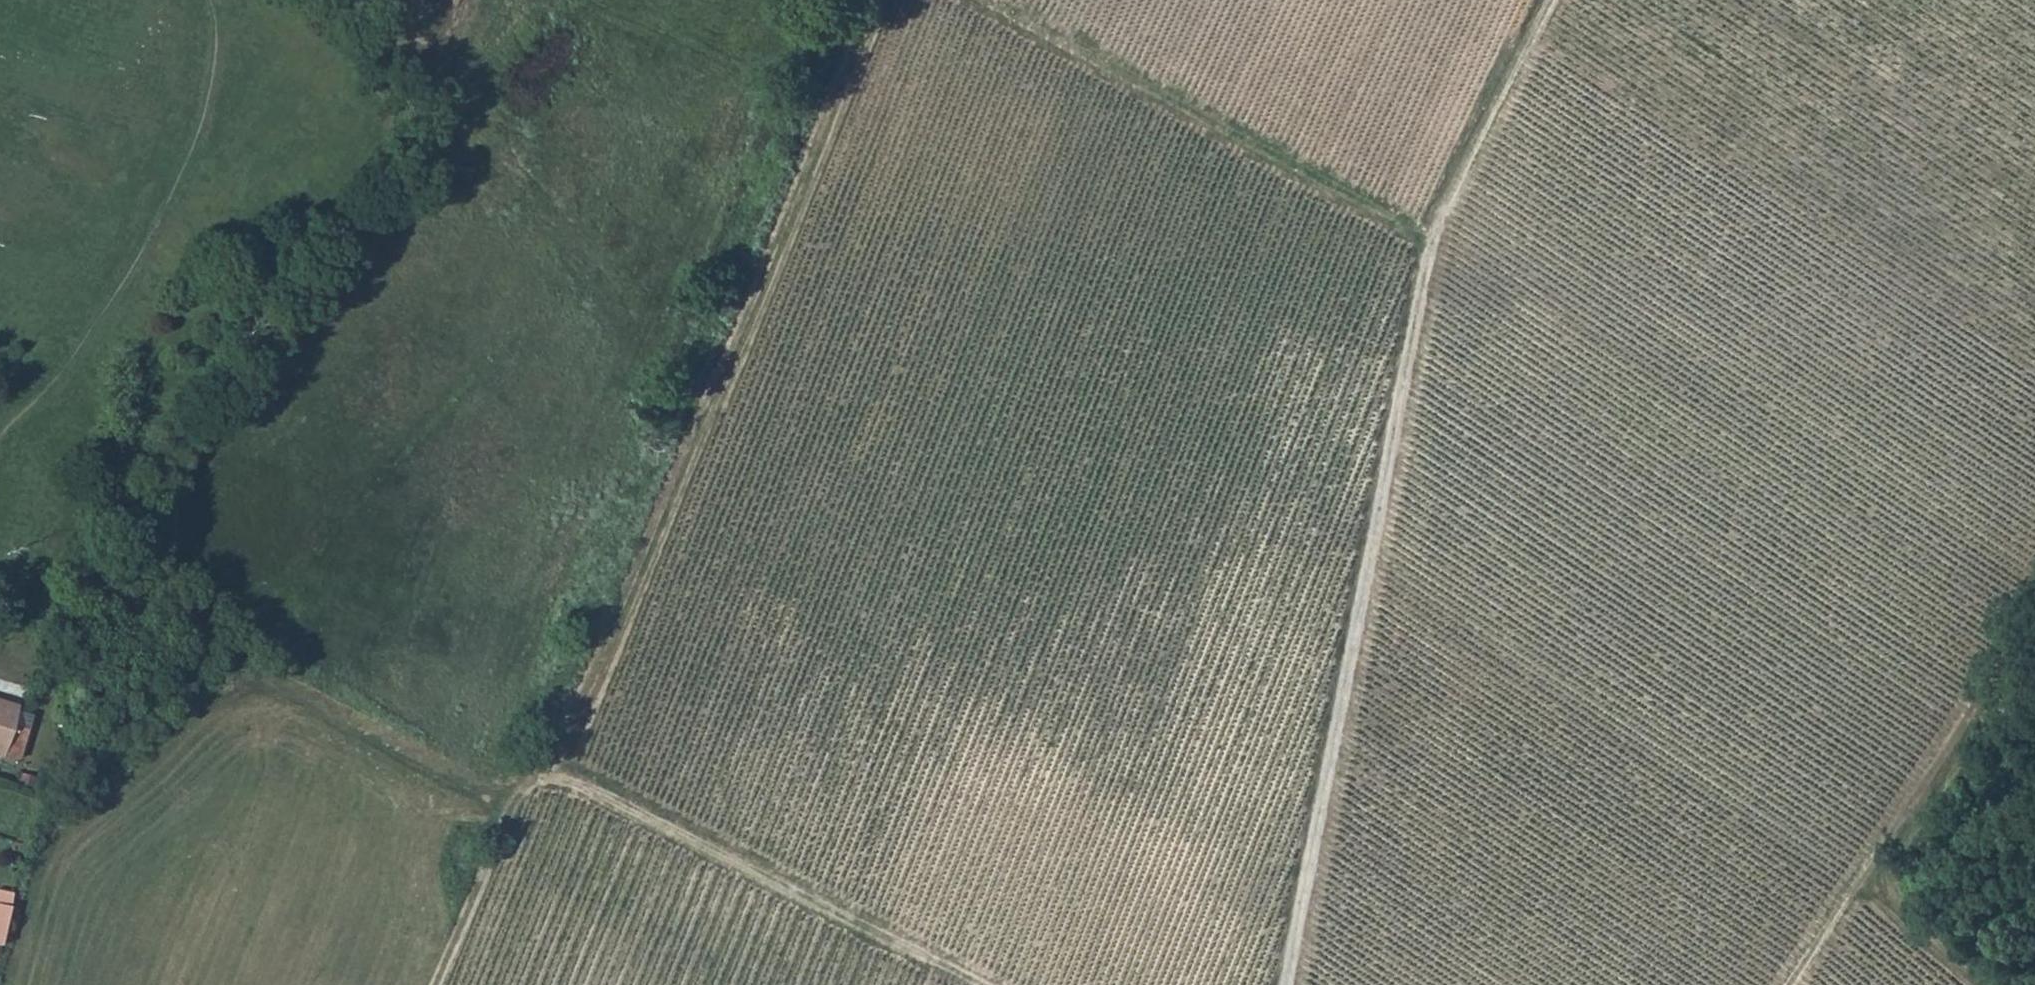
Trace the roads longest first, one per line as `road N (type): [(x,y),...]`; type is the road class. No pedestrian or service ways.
road 1 (track): [(1291,984),(1434,259),(1549,0)]
road 2 (track): [(433,984),(507,819),(527,791),(560,780),(597,787),(978,984)]
road 3 (track): [(1794,984),(2034,613)]

